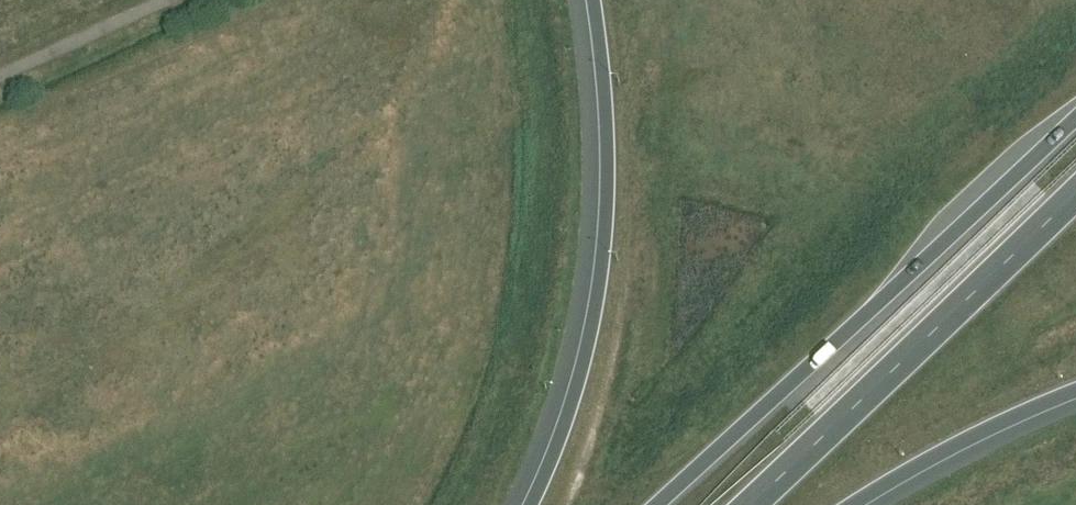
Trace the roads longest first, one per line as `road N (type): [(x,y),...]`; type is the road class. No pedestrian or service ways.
road 1 (trunk): [(1075,119),(658,504)]
road 2 (motorway): [(592,0),(607,162),(597,293),(556,444),(529,504)]
road 3 (trunk): [(750,504),(1075,195)]
road 4 (motorway): [(856,504),(1075,393)]
road 5 (unclassified): [(0,77),(167,0)]

